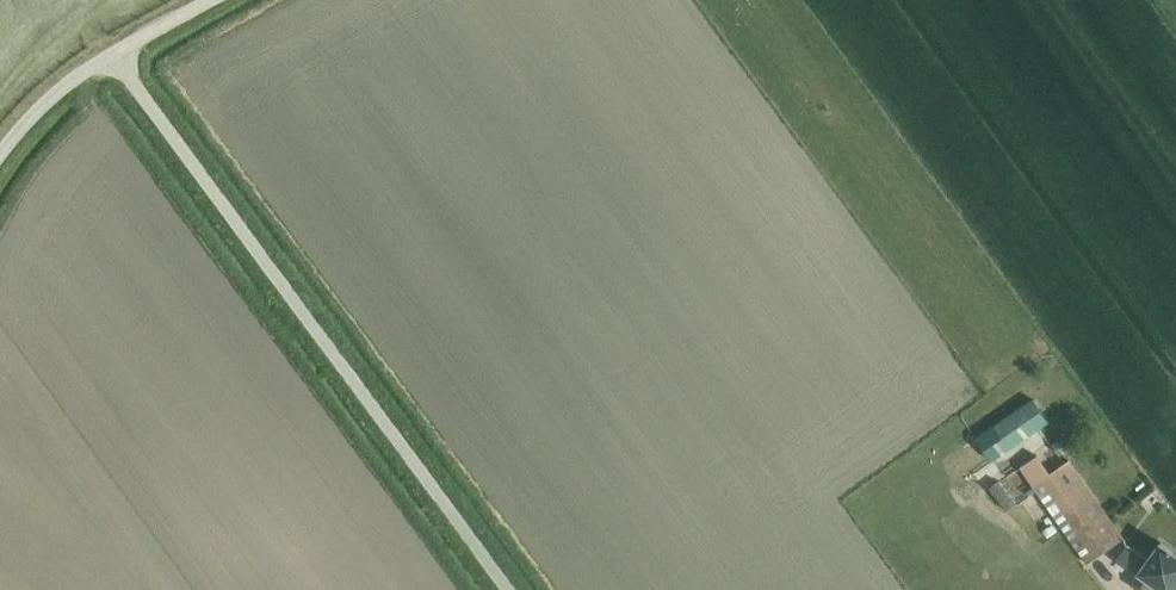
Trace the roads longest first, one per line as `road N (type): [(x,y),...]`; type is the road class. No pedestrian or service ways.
road 1 (unclassified): [(113,53),(507,589)]
road 2 (unclassified): [(0,154),(62,85),(113,53)]

